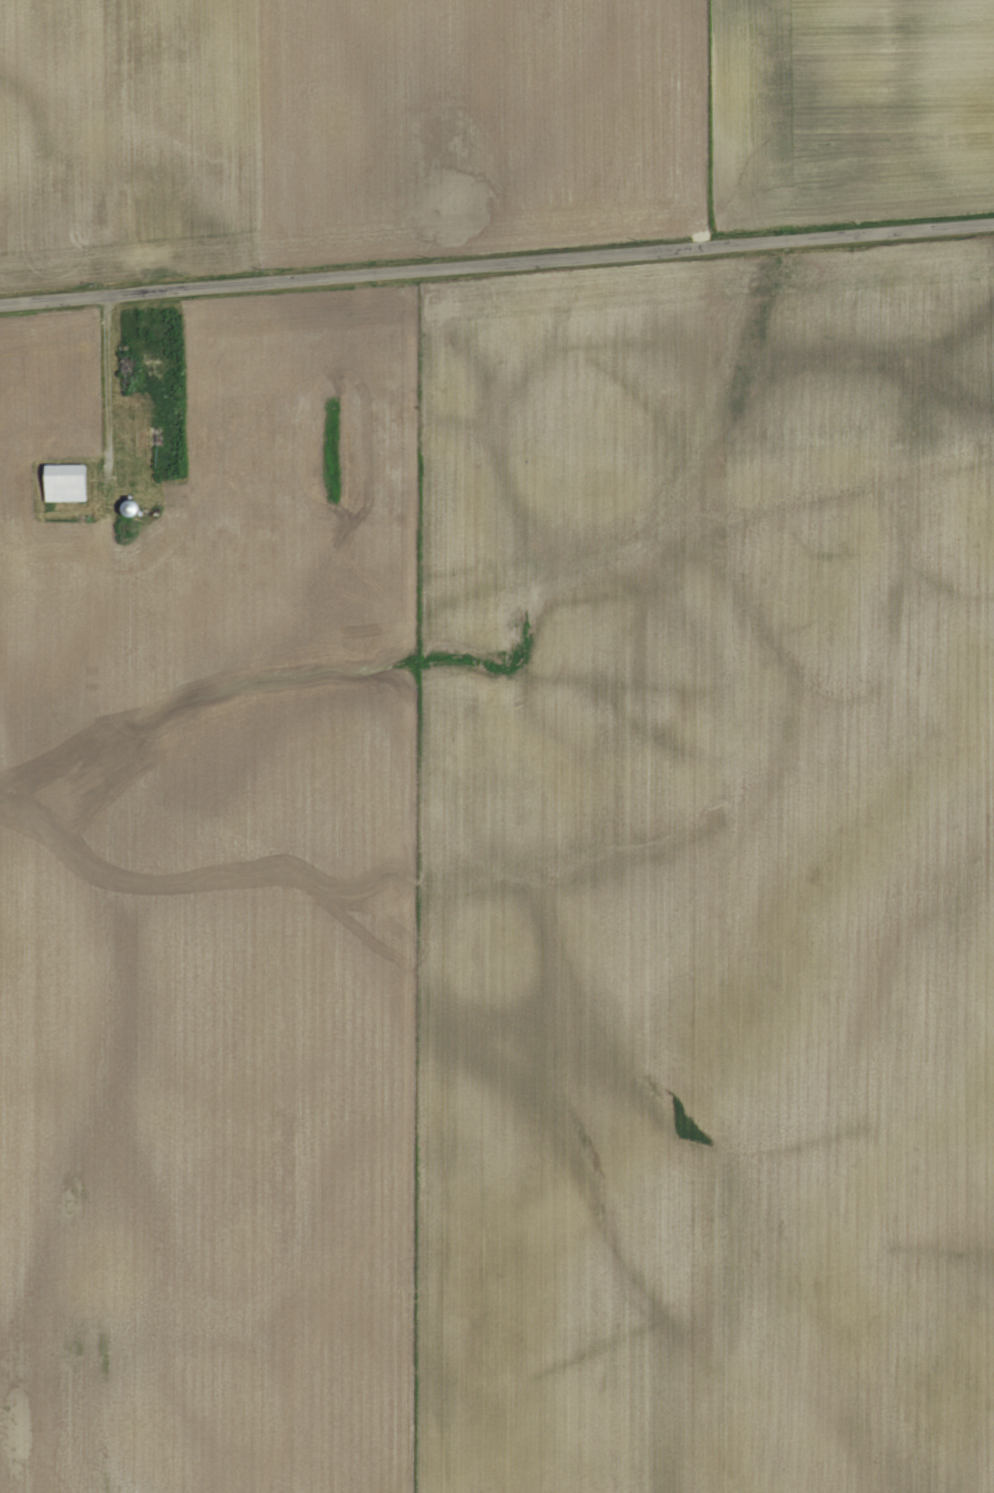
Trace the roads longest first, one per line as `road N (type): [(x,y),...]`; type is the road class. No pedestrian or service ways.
road 1 (residential): [(0,302),(993,223)]

